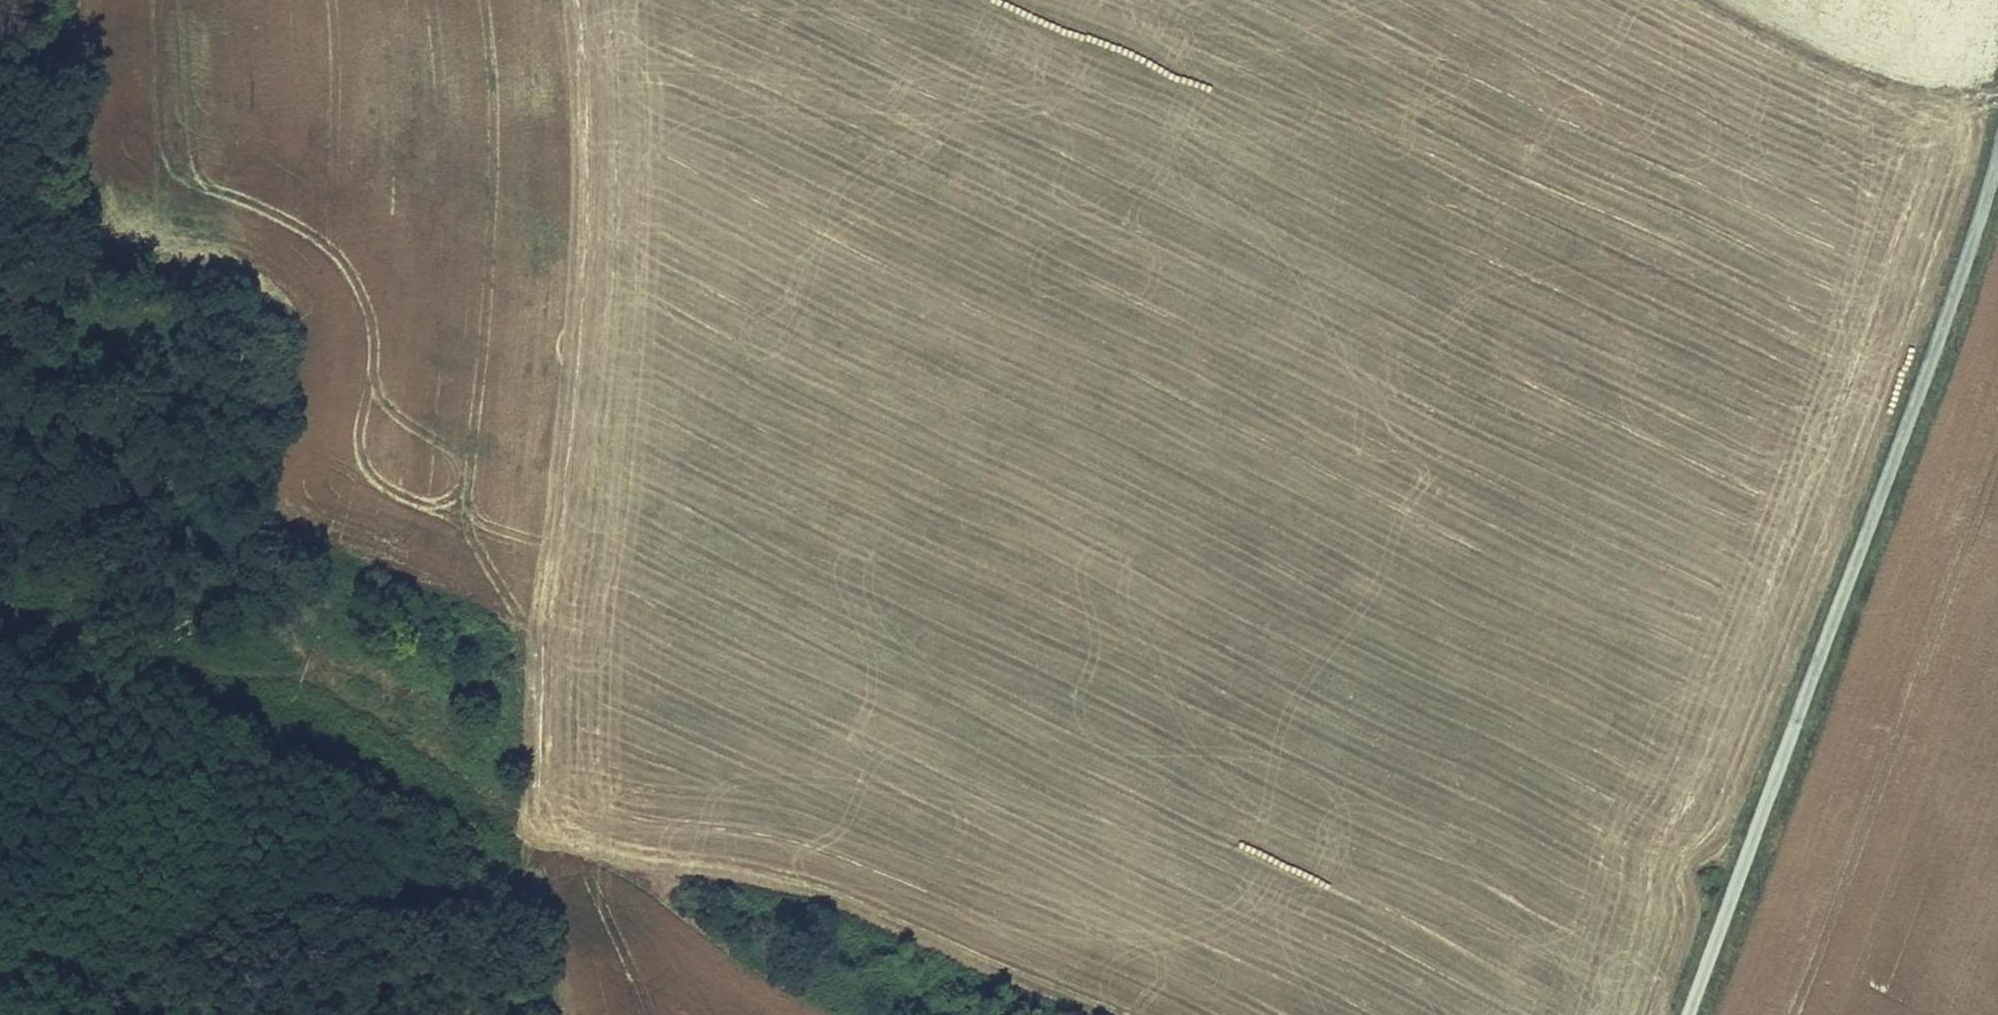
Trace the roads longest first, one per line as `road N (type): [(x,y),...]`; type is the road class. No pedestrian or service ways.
road 1 (unclassified): [(1997,158),(1910,419),(1689,1014)]
road 2 (track): [(0,606),(215,676),(298,679),(407,733),(507,815)]
road 3 (track): [(1704,0),(1881,92),(1997,103)]

